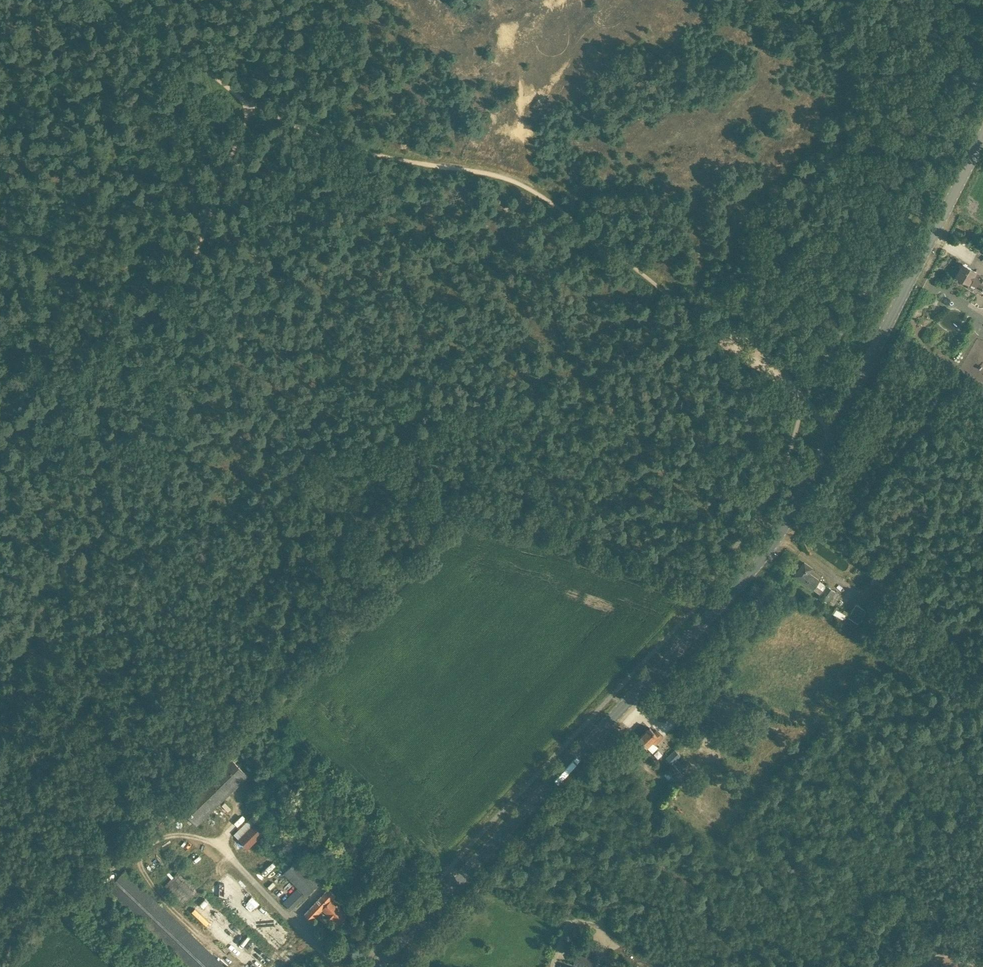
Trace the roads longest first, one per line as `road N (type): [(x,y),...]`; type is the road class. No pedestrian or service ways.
road 1 (secondary): [(378,966),(731,597),(786,521),(982,139)]
road 2 (track): [(254,105),(252,115),(323,146),(516,184),(803,405)]
road 3 (track): [(337,966),(223,851)]

